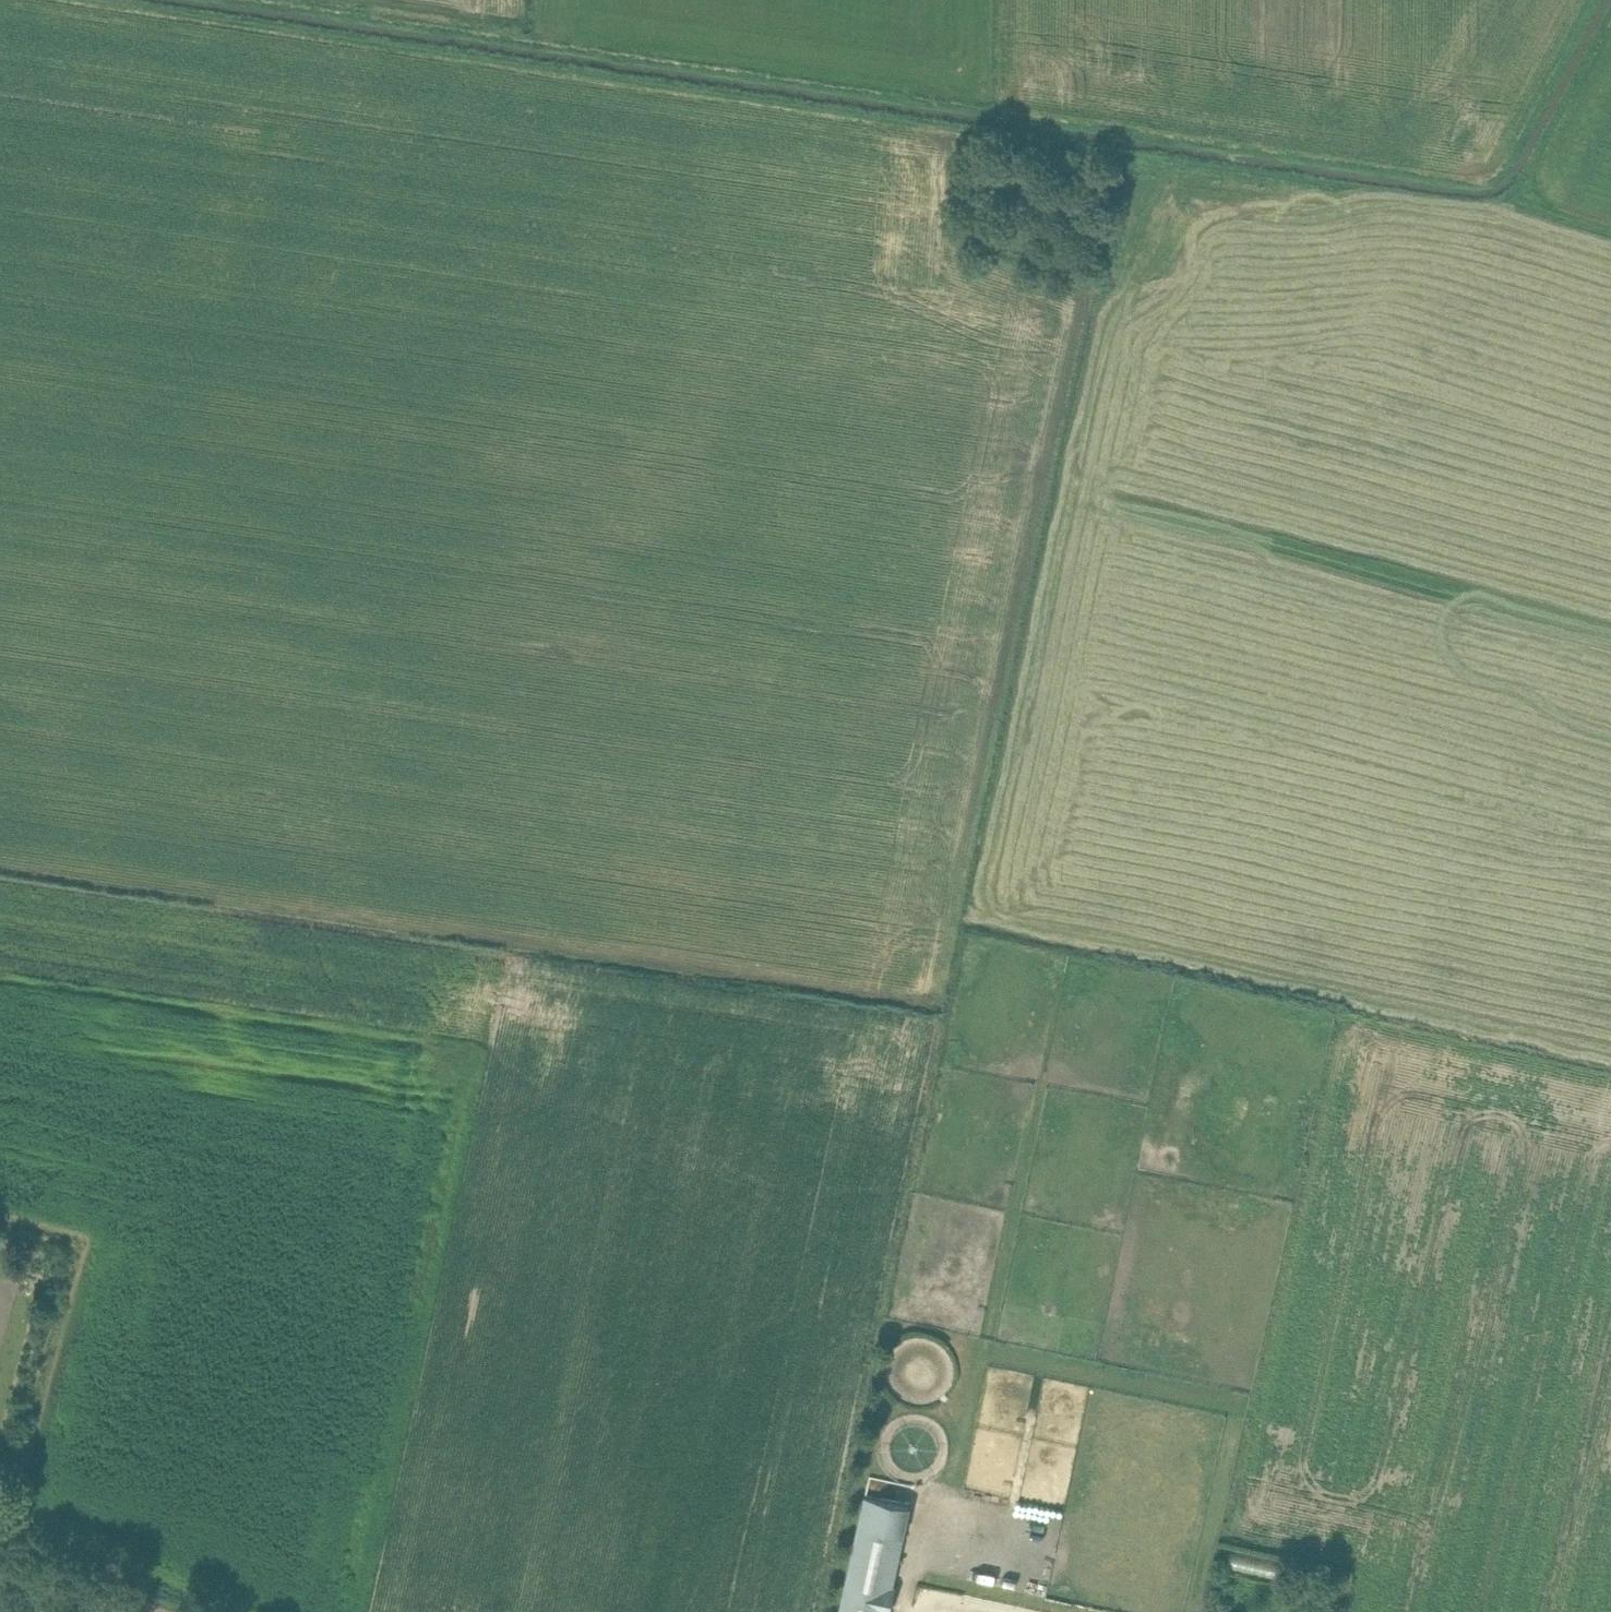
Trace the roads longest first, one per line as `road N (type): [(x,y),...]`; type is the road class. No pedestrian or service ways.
road 1 (tertiary): [(0,1568),(142,1611)]

